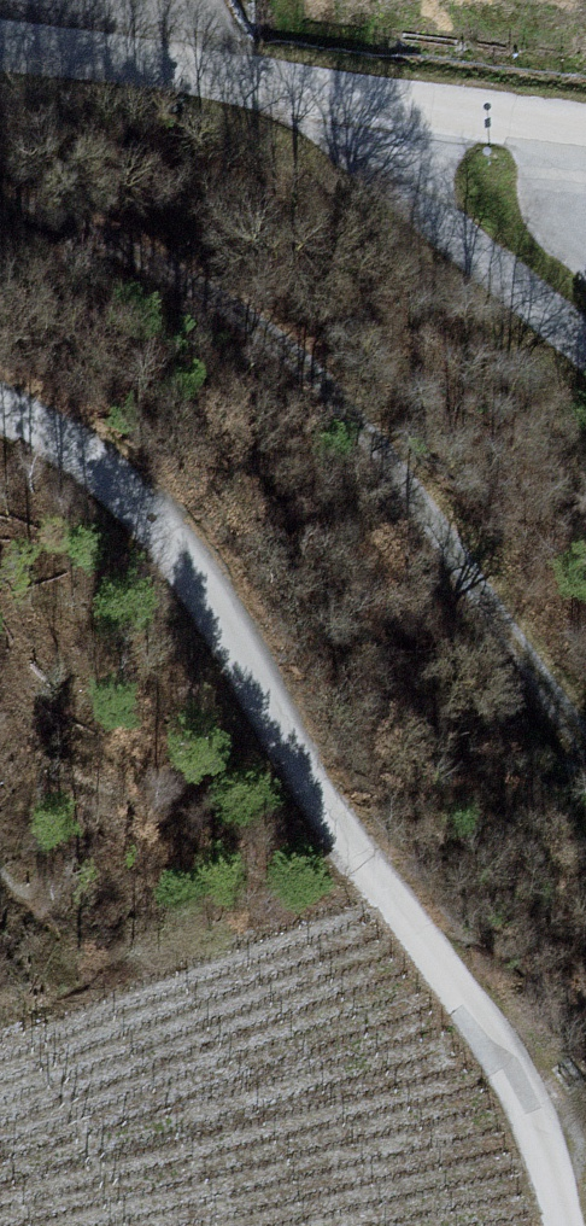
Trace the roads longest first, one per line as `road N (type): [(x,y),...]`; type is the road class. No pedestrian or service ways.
road 1 (unclassified): [(0,408),(50,431),(114,479),(173,542),(256,665),(292,751),(362,865),(482,1023),(526,1102),(566,1225)]
road 2 (track): [(585,751),(400,468),(103,246),(0,210)]
road 3 (unclassified): [(585,145),(0,63)]

